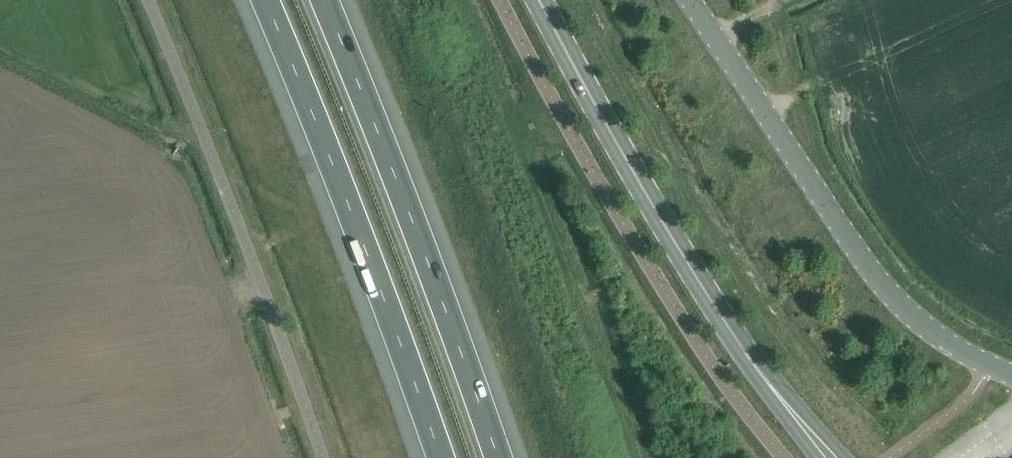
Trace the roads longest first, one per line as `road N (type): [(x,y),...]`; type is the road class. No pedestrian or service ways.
road 1 (tertiary): [(810,437),(632,172),(538,0)]
road 2 (unclassified): [(1011,379),(958,350),(863,262),(694,0)]
road 3 (motorway): [(262,0),(442,457)]
road 4 (motorway): [(498,457),(323,0)]

